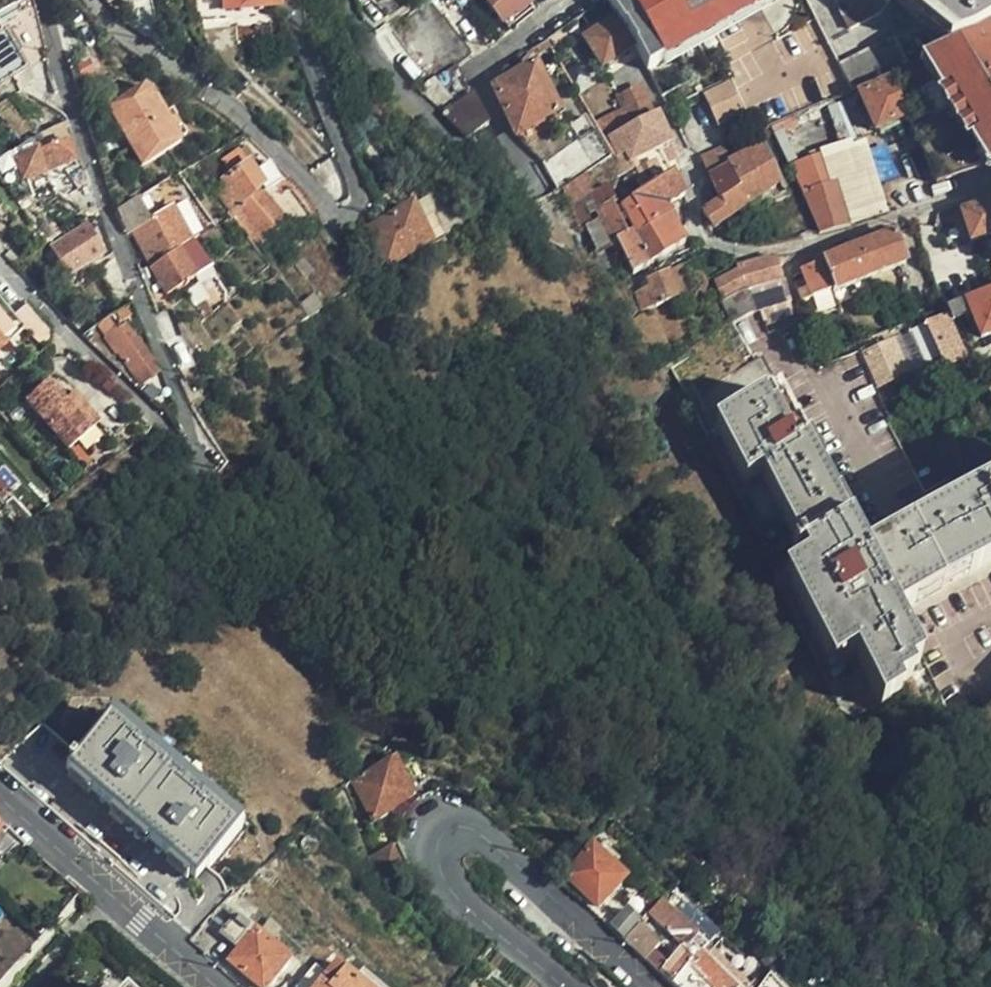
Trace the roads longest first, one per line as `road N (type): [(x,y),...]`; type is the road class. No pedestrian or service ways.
road 1 (residential): [(0,258),(177,451),(197,459),(115,237),(44,0)]
road 2 (residential): [(93,0),(108,22),(242,118),(338,211),(355,213),(360,202),(295,17),(298,0)]
road 3 (residential): [(344,0),(391,71),(497,172),(530,180),(472,65),(582,0)]
road 4 (tertiary): [(564,986),(455,894),(441,874),(440,836),(453,827),(484,838),(649,986)]
road 5 (tertiary): [(0,798),(215,986)]

